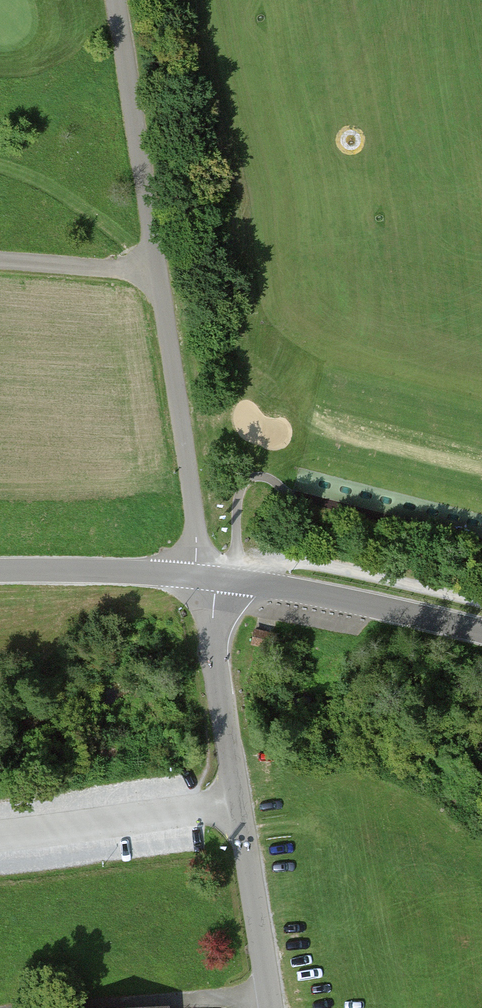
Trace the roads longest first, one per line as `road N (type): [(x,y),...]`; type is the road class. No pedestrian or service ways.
road 1 (residential): [(272,1007),(204,578)]
road 2 (unclassified): [(204,578),(158,273)]
road 3 (tertiary): [(481,634),(319,594),(204,578)]
road 4 (unclassified): [(158,273),(116,0)]
road 5 (tertiary): [(204,578),(0,572)]
road 6 (residential): [(158,273),(0,260)]

